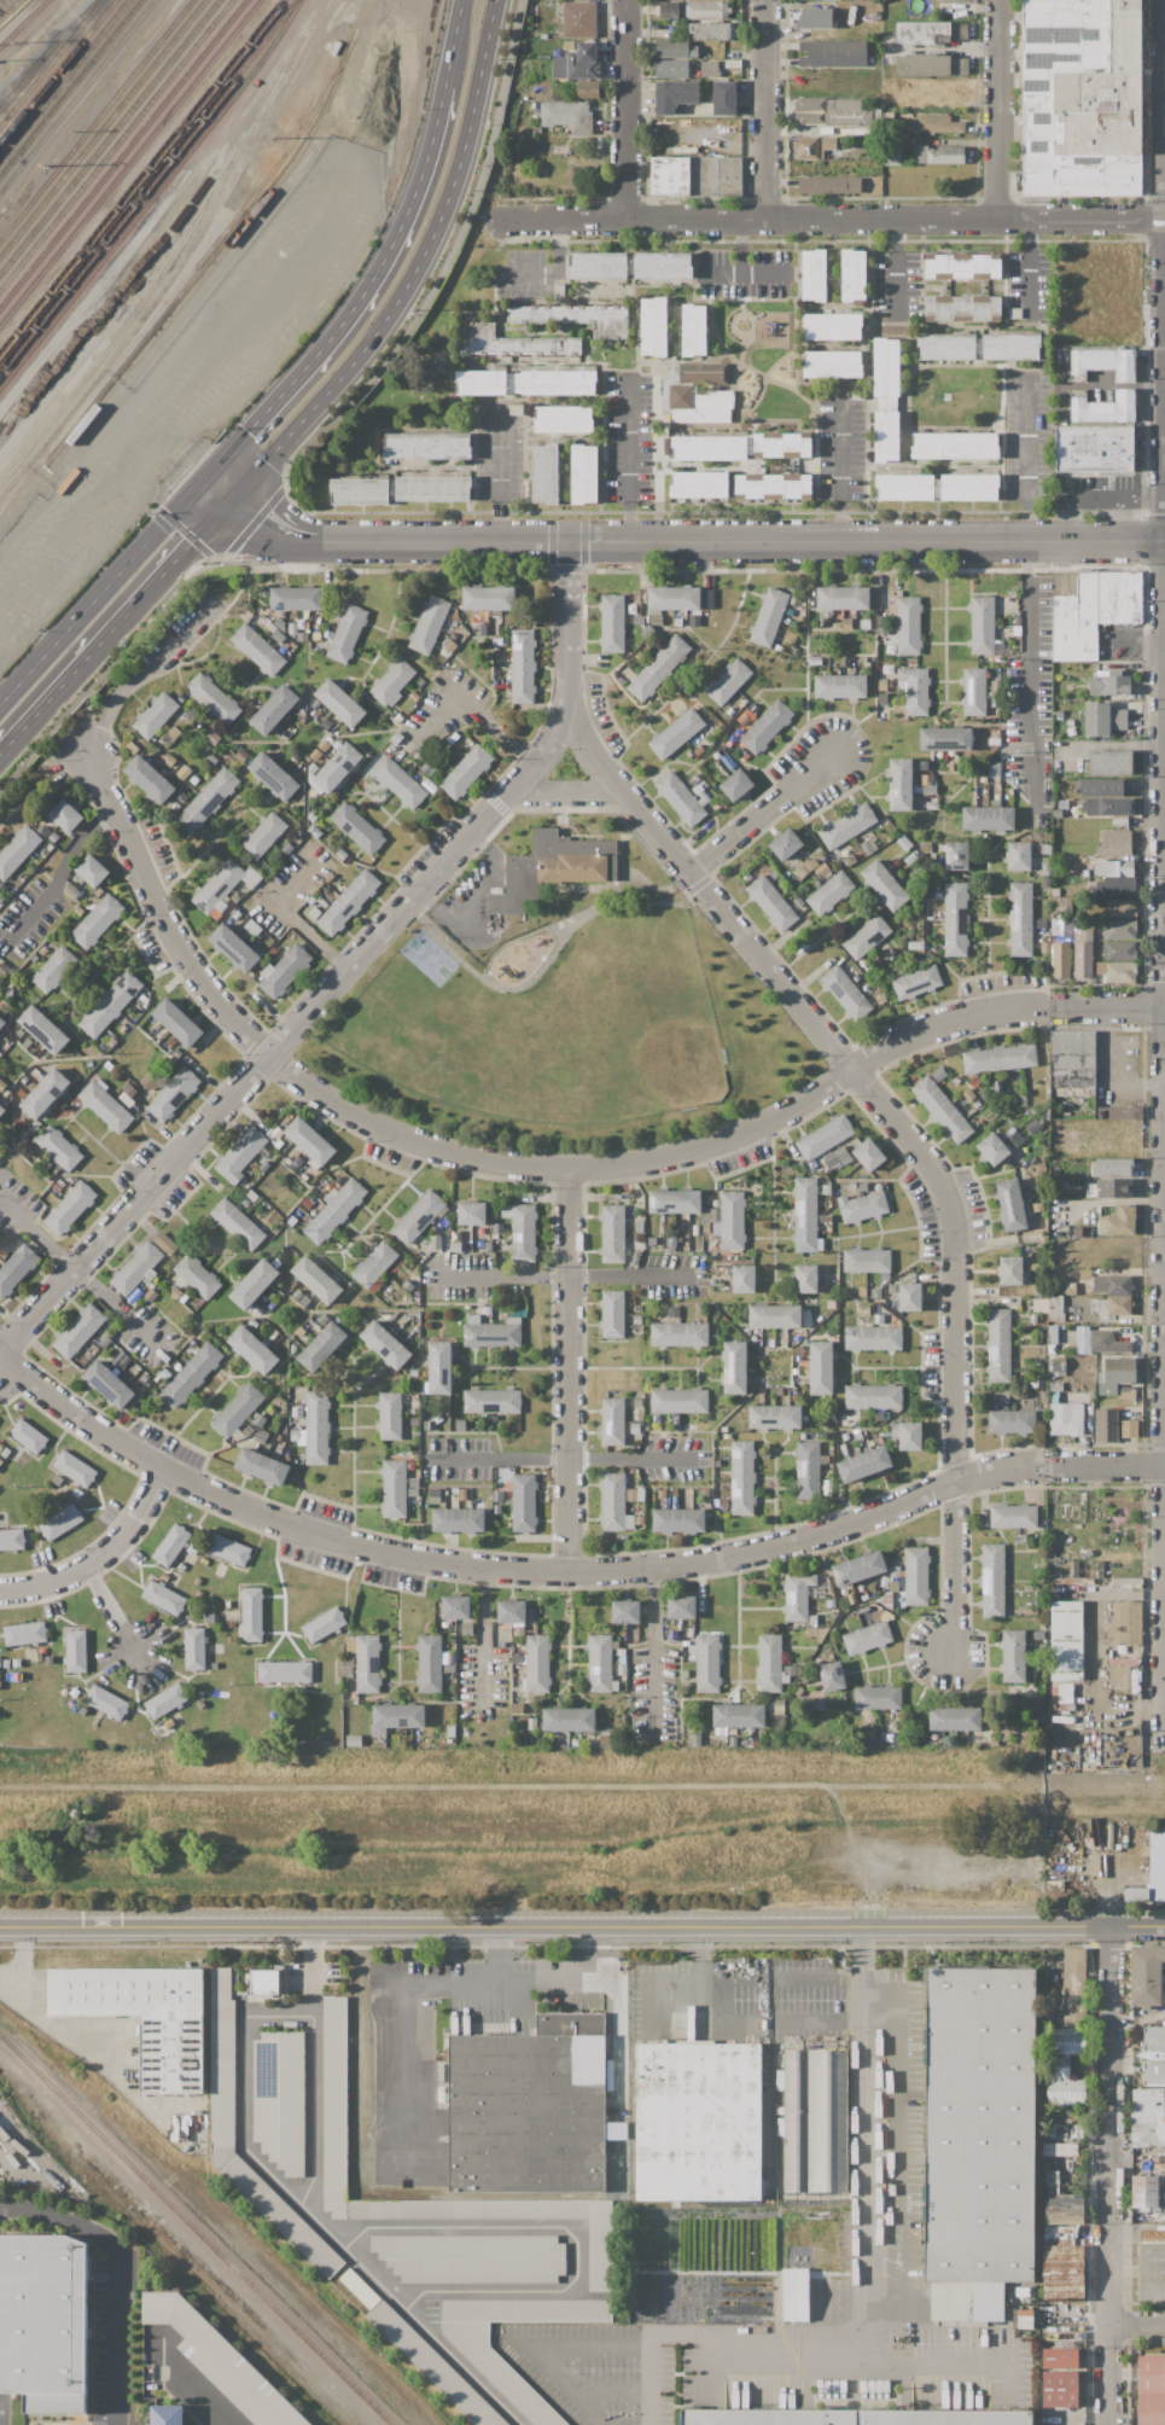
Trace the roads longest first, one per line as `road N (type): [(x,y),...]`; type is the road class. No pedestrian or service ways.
road 1 (residential): [(1050,1007),(980,1012),(913,1035),(797,1107),(652,1162),(570,1171),(420,1145),(340,1109),(267,1056),(210,993),(159,918),(89,756)]
road 2 (tertiary): [(1105,1927),(0,1923)]
road 3 (residential): [(0,1351),(549,750),(569,710),(570,542)]
road 4 (residential): [(956,1479),(840,1528),(651,1570),(426,1563),(286,1525),(163,1470),(77,1418),(0,1356)]
road 5 (residential): [(956,1479),(949,1202),(852,1069),(593,754),(569,710)]
road 6 (tertiary): [(1164,541),(324,542)]
road 7 (trunk): [(232,500),(356,360),(407,286),(444,210),(496,0)]
road 8 (residential): [(1108,2424),(1105,1911)]
road 9 (trunk): [(444,87),(415,197),(379,271),(330,339),(209,475)]
road 10 (residential): [(569,1572),(570,1171)]
road 11 (residential): [(998,220),(628,220)]
road 12 (trunk): [(0,755),(232,500)]
road 13 (trunk): [(209,475),(0,702)]
road 14 (residential): [(628,220),(626,0)]
road 15 (residential): [(998,220),(1000,0)]
road 16 (residential): [(767,220),(767,0)]
road 17 (residential): [(216,603),(159,665),(116,692),(89,756)]
road 18 (residential): [(691,874),(835,750)]
road 19 (residential): [(956,1479),(955,1611),(944,1651)]
road 20 (residential): [(998,220),(1164,219)]
road 21 (residential): [(163,1470),(122,1537),(87,1570)]
road 22 (residential): [(1164,1466),(1043,1466)]

